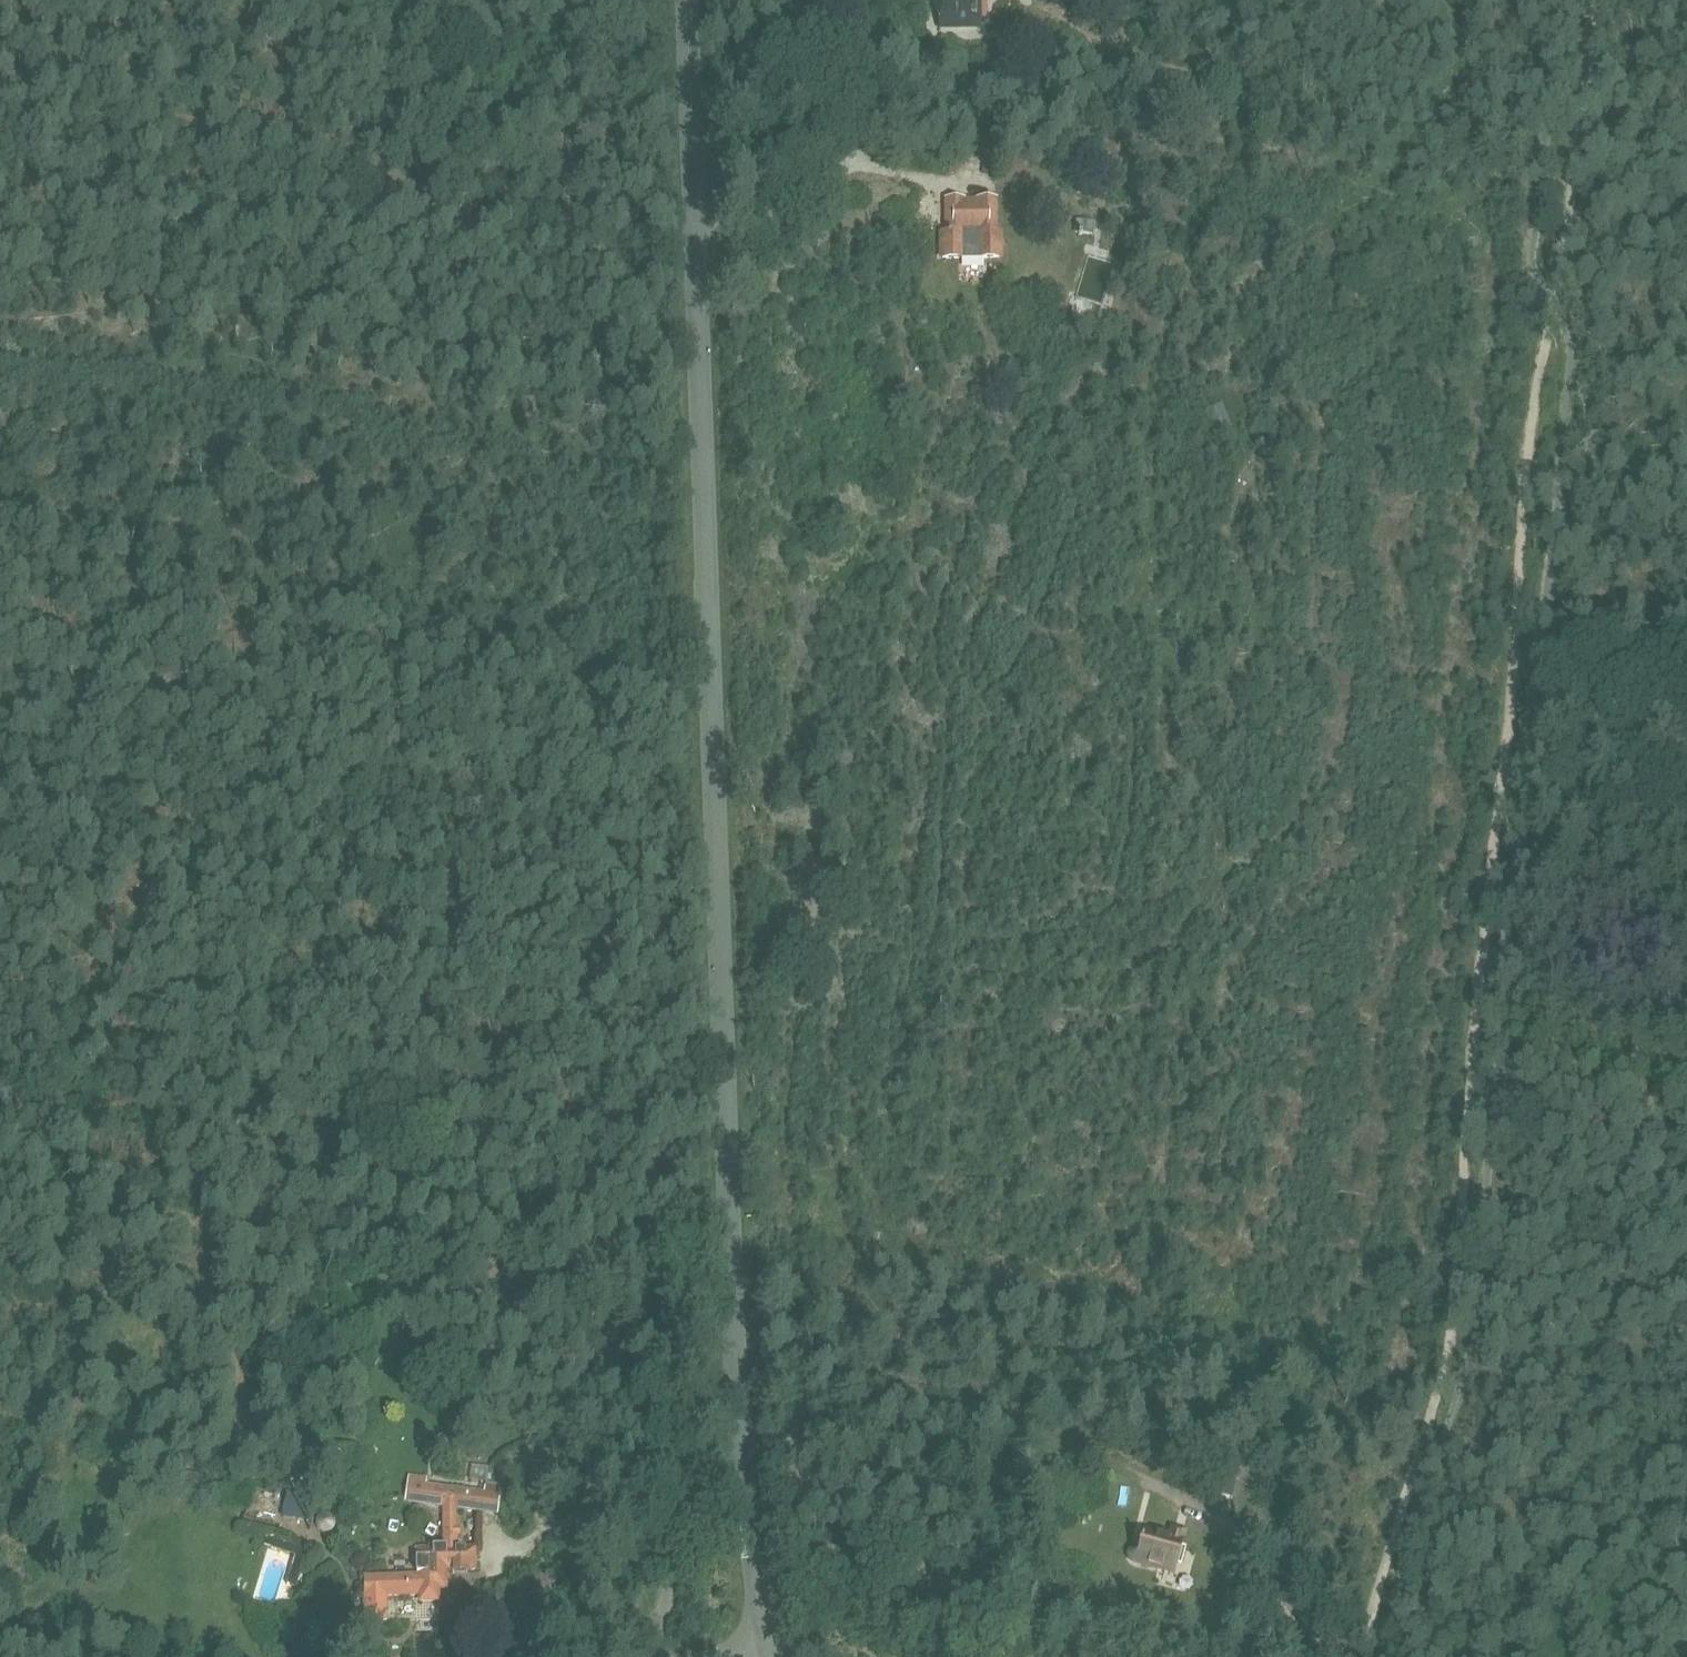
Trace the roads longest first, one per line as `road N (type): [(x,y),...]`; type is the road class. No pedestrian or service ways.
road 1 (track): [(1595,0),(1501,705),(1436,1325),(1408,1491),(1365,1656)]
road 2 (unclassified): [(772,1656),(738,1385),(713,817),(696,0)]
road 3 (track): [(1336,1656),(1284,1608),(1247,1532),(1226,1513),(1174,1496),(992,1393),(738,1385)]

